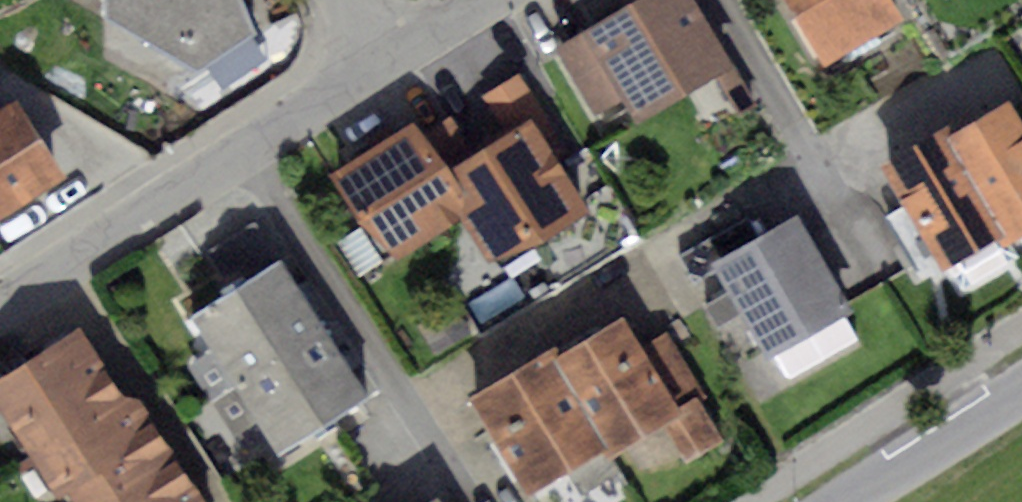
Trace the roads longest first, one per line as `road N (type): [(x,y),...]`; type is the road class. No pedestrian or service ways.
road 1 (residential): [(0,301),(375,60)]
road 2 (residential): [(1021,388),(847,501)]
road 3 (residential): [(375,60),(481,0)]

